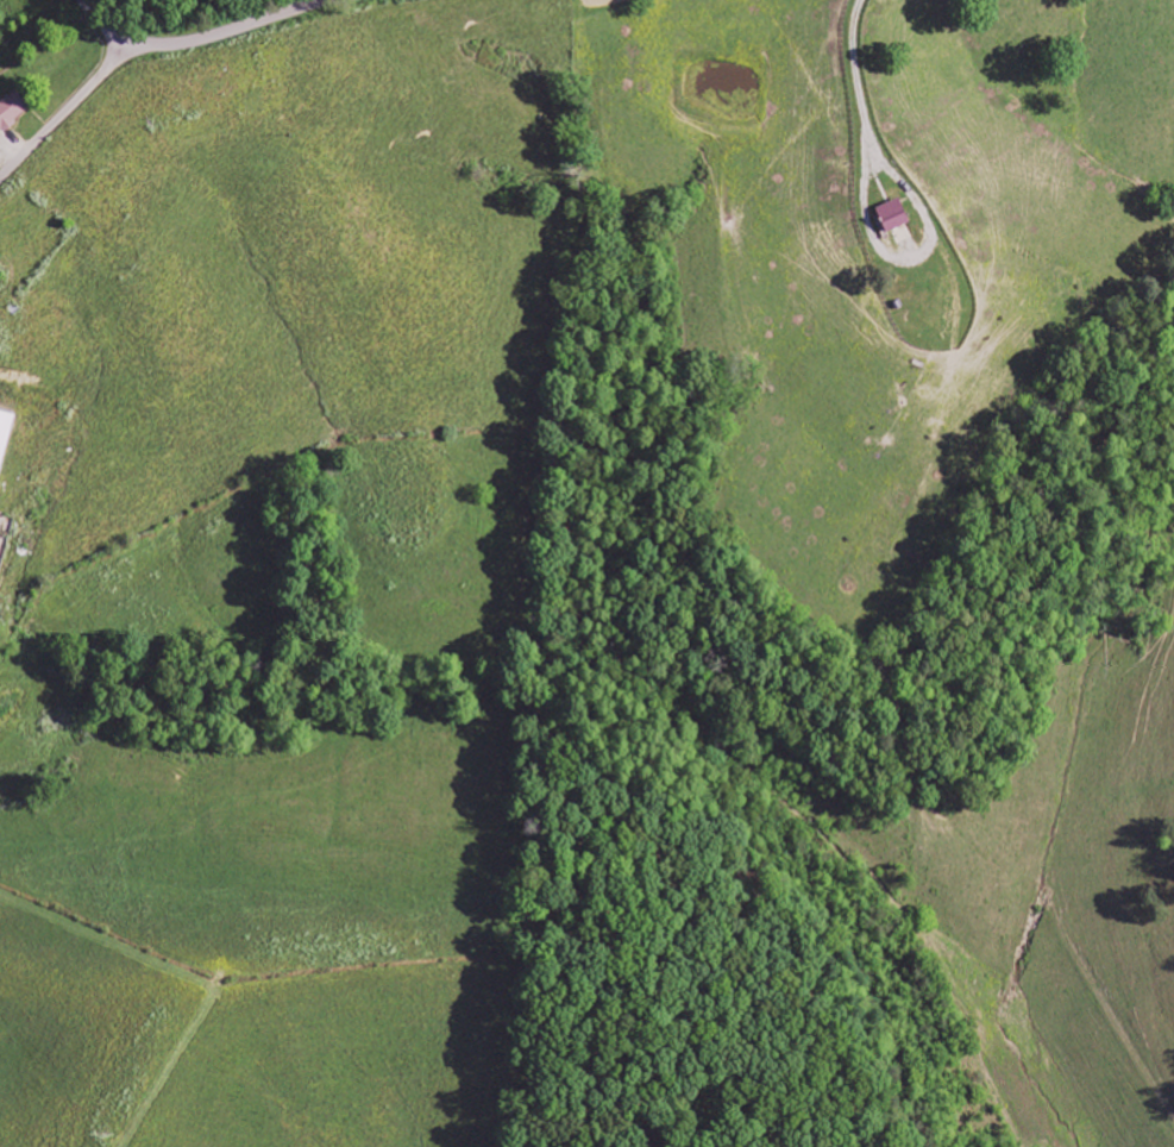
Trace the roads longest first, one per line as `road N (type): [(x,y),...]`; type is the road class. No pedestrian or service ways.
road 1 (residential): [(86,0),(121,38),(164,46),(335,0)]
road 2 (residential): [(0,177),(140,43)]

